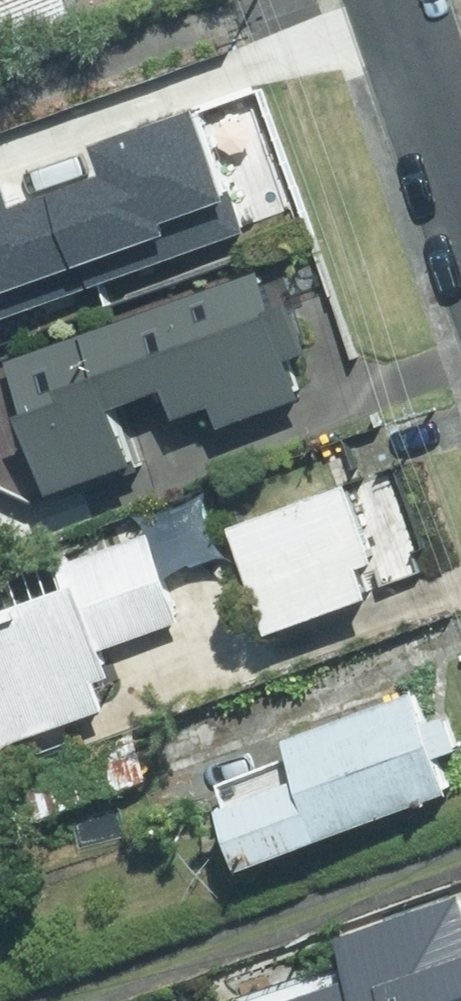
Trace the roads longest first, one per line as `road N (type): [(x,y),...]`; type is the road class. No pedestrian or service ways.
road 1 (residential): [(460,229),(379,0)]

